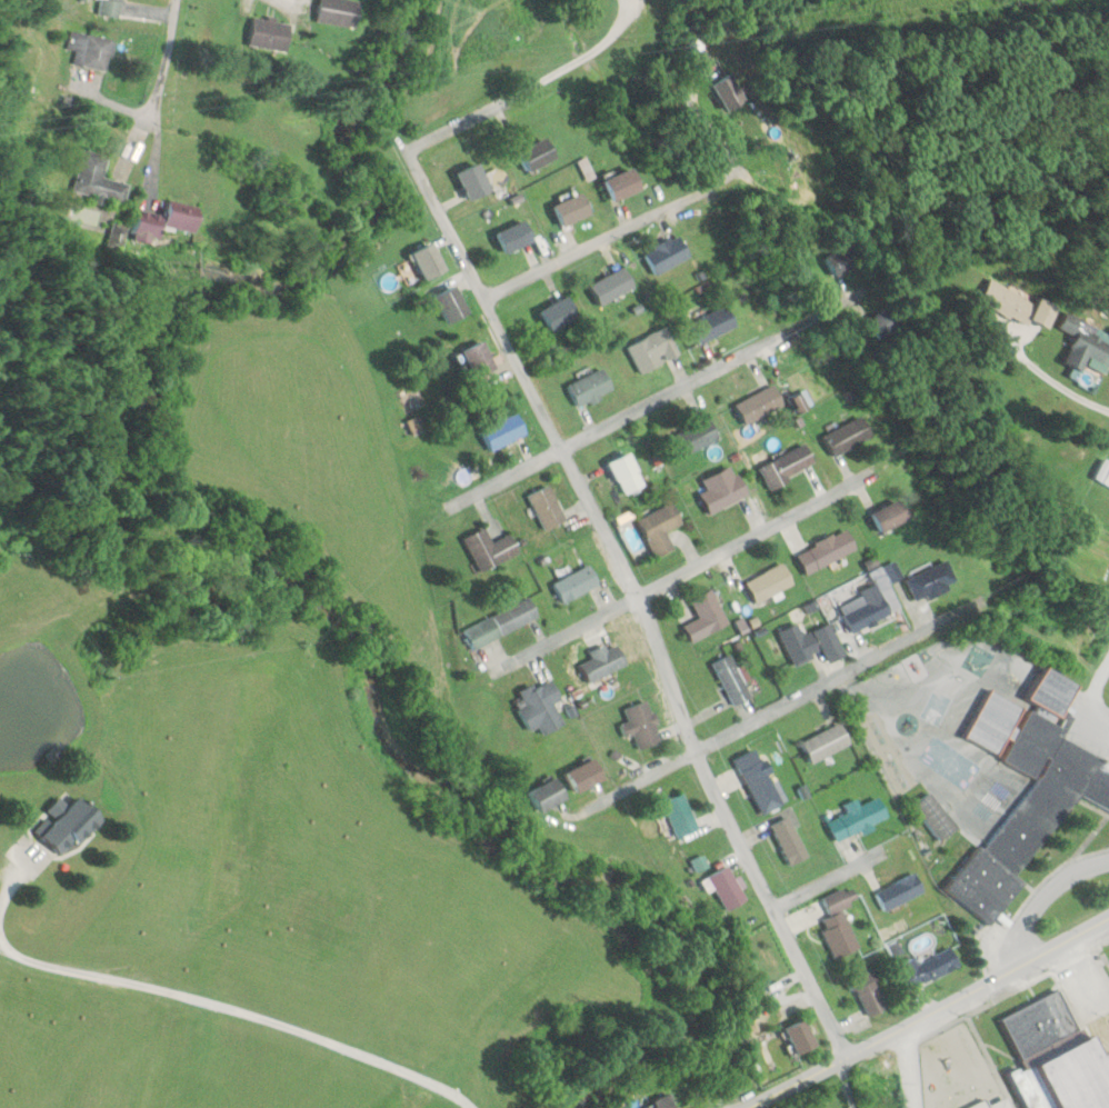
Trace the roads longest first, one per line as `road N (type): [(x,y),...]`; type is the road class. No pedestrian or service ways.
road 1 (residential): [(846,1056),(693,749),(660,612),(571,476),(404,150)]
road 2 (residential): [(503,699),(1041,397)]
road 3 (residential): [(922,247),(571,476),(417,558)]
road 4 (tertiary): [(758,1107),(1108,921)]
road 5 (residential): [(605,799),(950,618)]
road 6 (residential): [(478,300),(800,143)]
road 7 (residential): [(404,150),(588,50)]
road 8 (residential): [(150,129),(177,0)]

